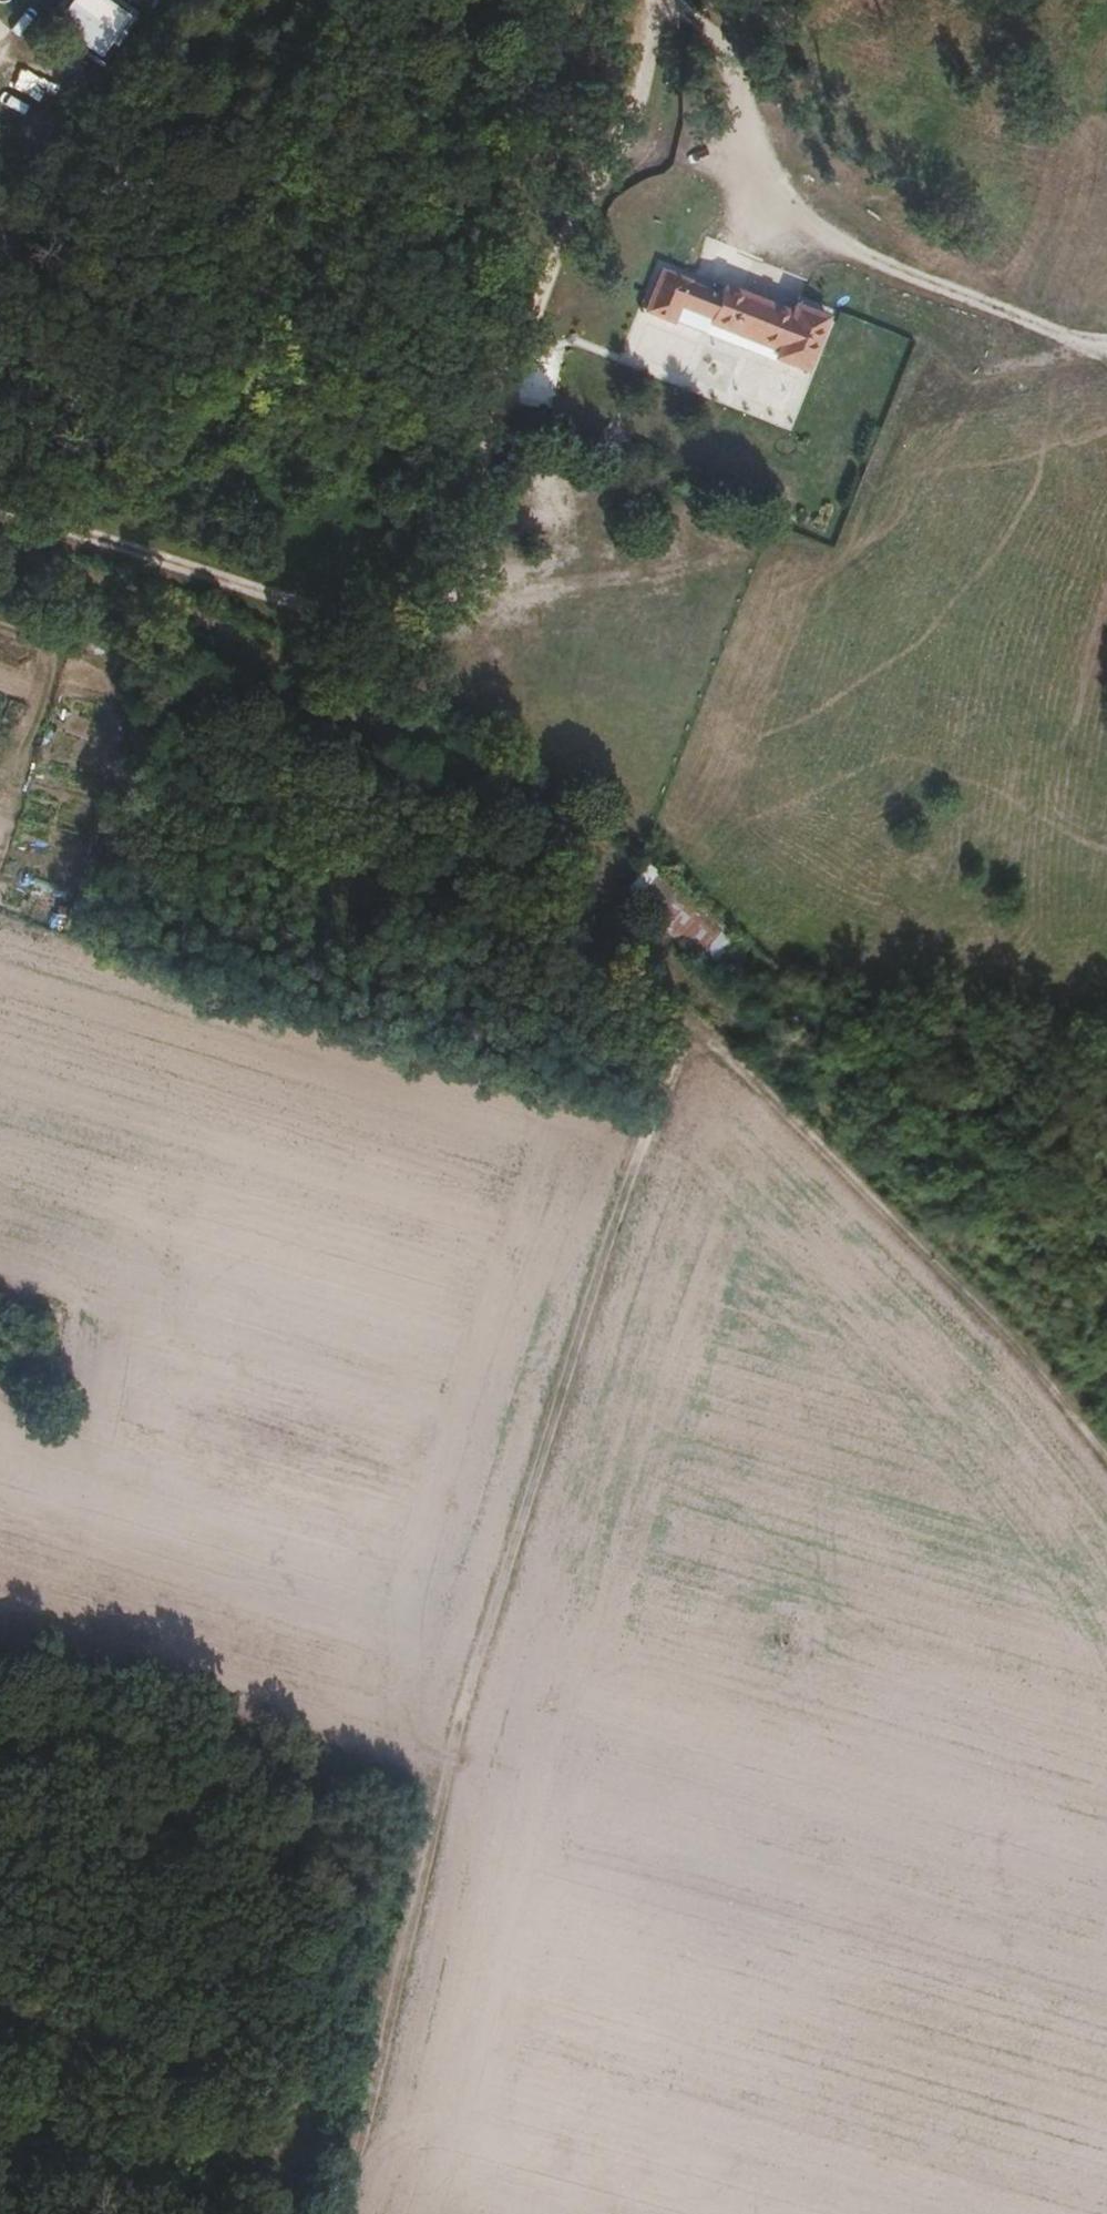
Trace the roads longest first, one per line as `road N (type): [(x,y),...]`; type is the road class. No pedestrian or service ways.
road 1 (track): [(0,565),(157,617),(280,684),(399,758),(538,869),(656,976),(1053,1383),(1106,1458)]
road 2 (track): [(337,2213),(567,1368),(699,1025)]

